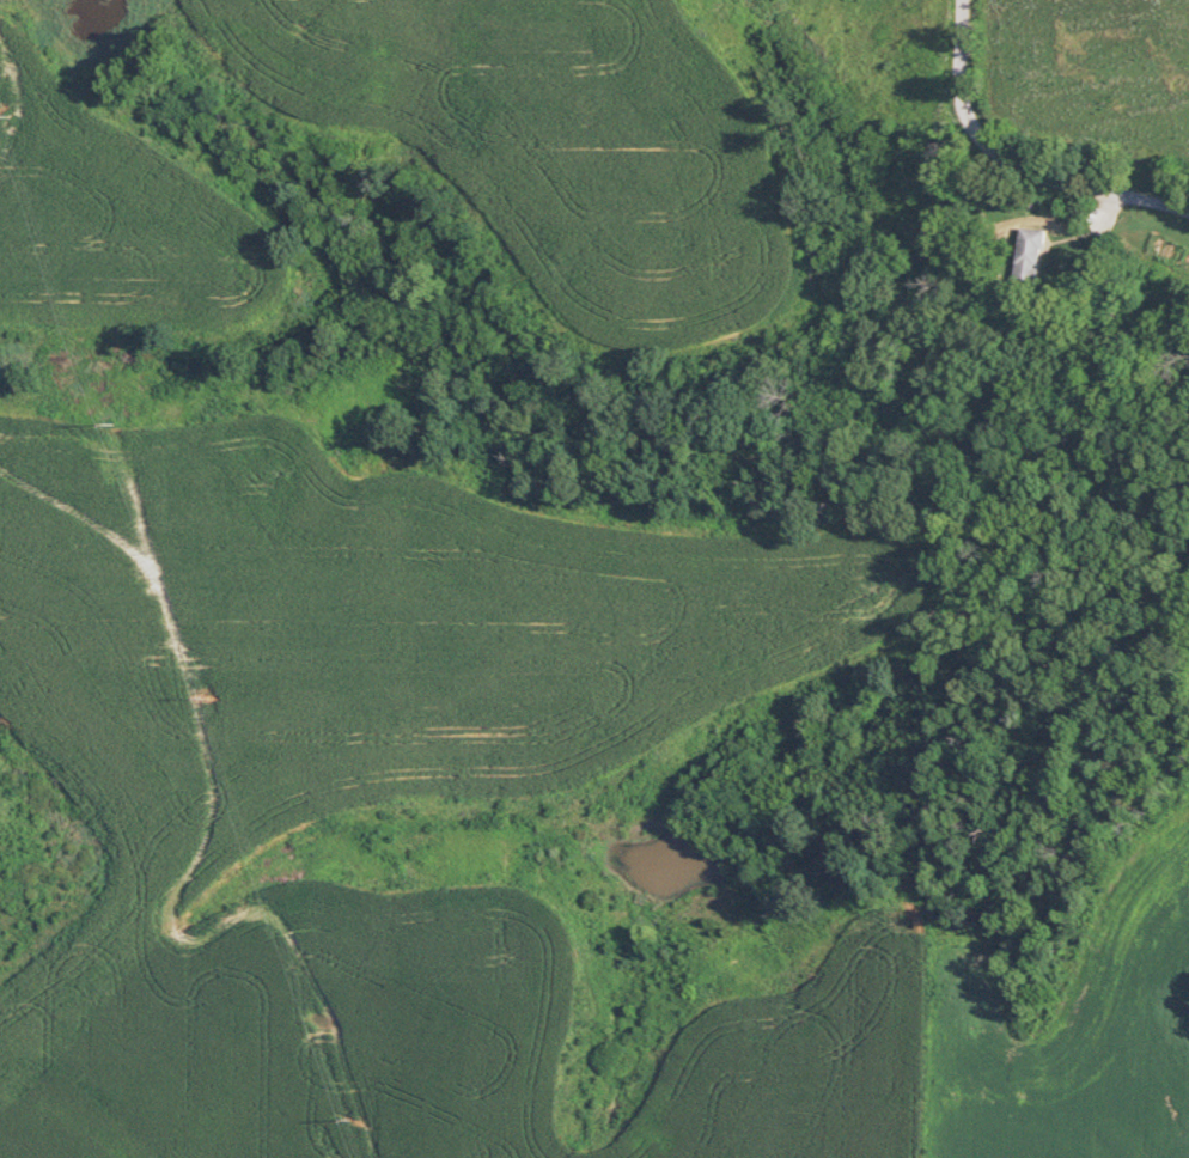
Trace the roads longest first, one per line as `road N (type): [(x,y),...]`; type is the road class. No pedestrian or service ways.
road 1 (residential): [(1188,207),(999,156),(970,123),(961,91),(962,0)]

